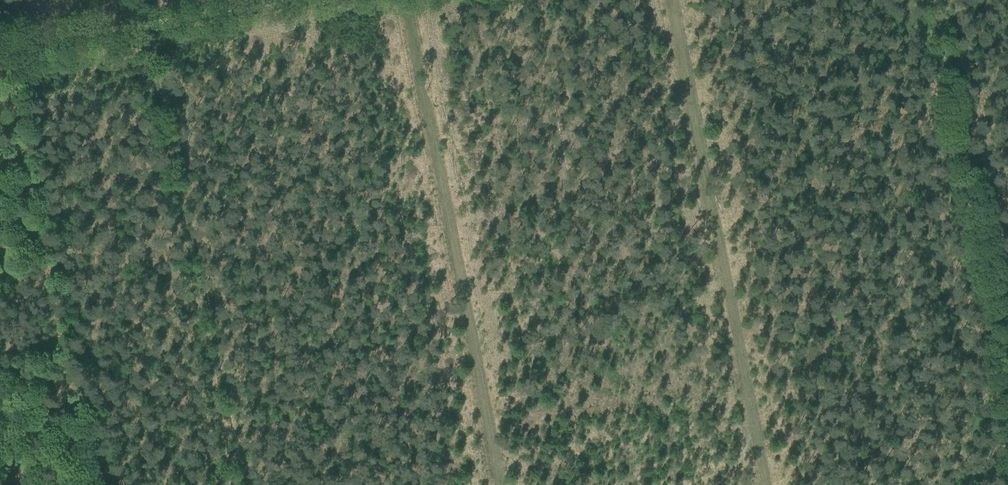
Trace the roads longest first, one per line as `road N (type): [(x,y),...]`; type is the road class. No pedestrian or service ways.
road 1 (track): [(669,0),(765,484)]
road 2 (track): [(404,0),(498,484)]
road 3 (track): [(936,0),(1007,386)]
road 4 (track): [(283,0),(0,50)]

